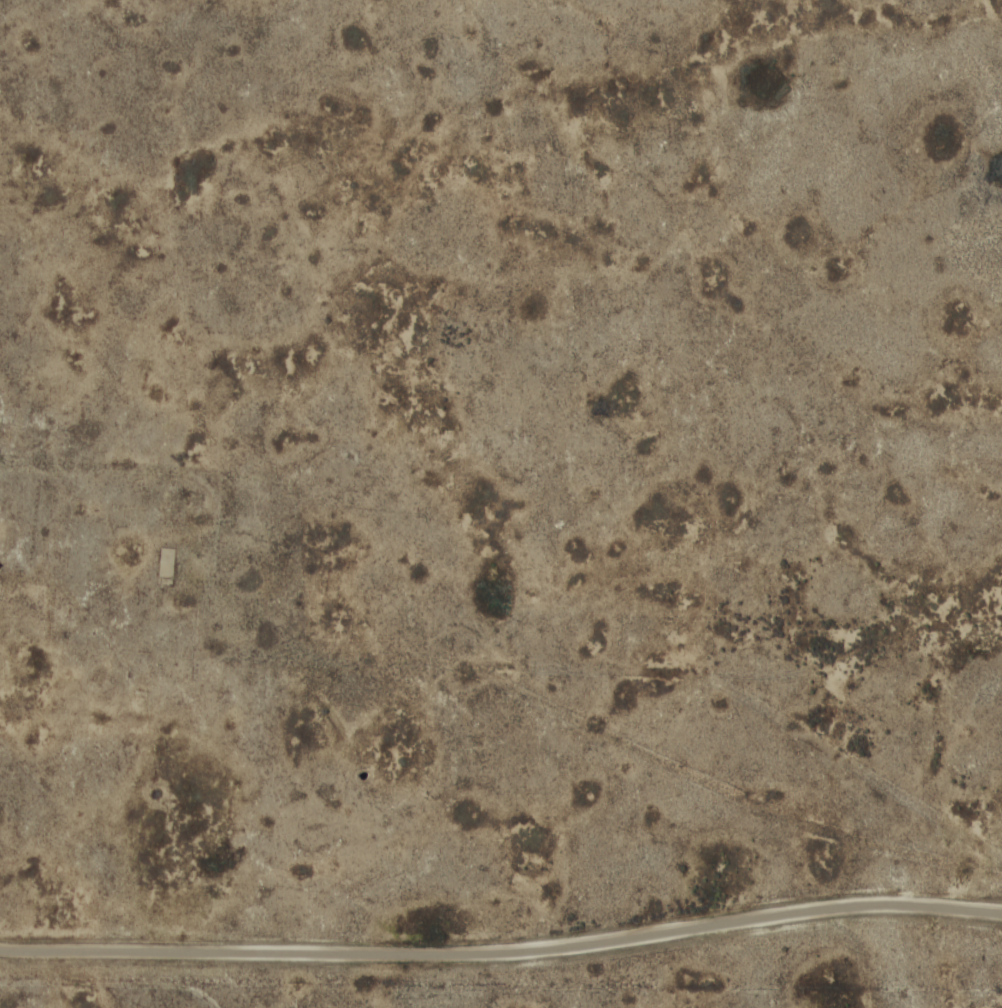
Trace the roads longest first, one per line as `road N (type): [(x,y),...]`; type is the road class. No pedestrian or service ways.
road 1 (residential): [(1001,909),(862,904),(485,949),(0,943)]

